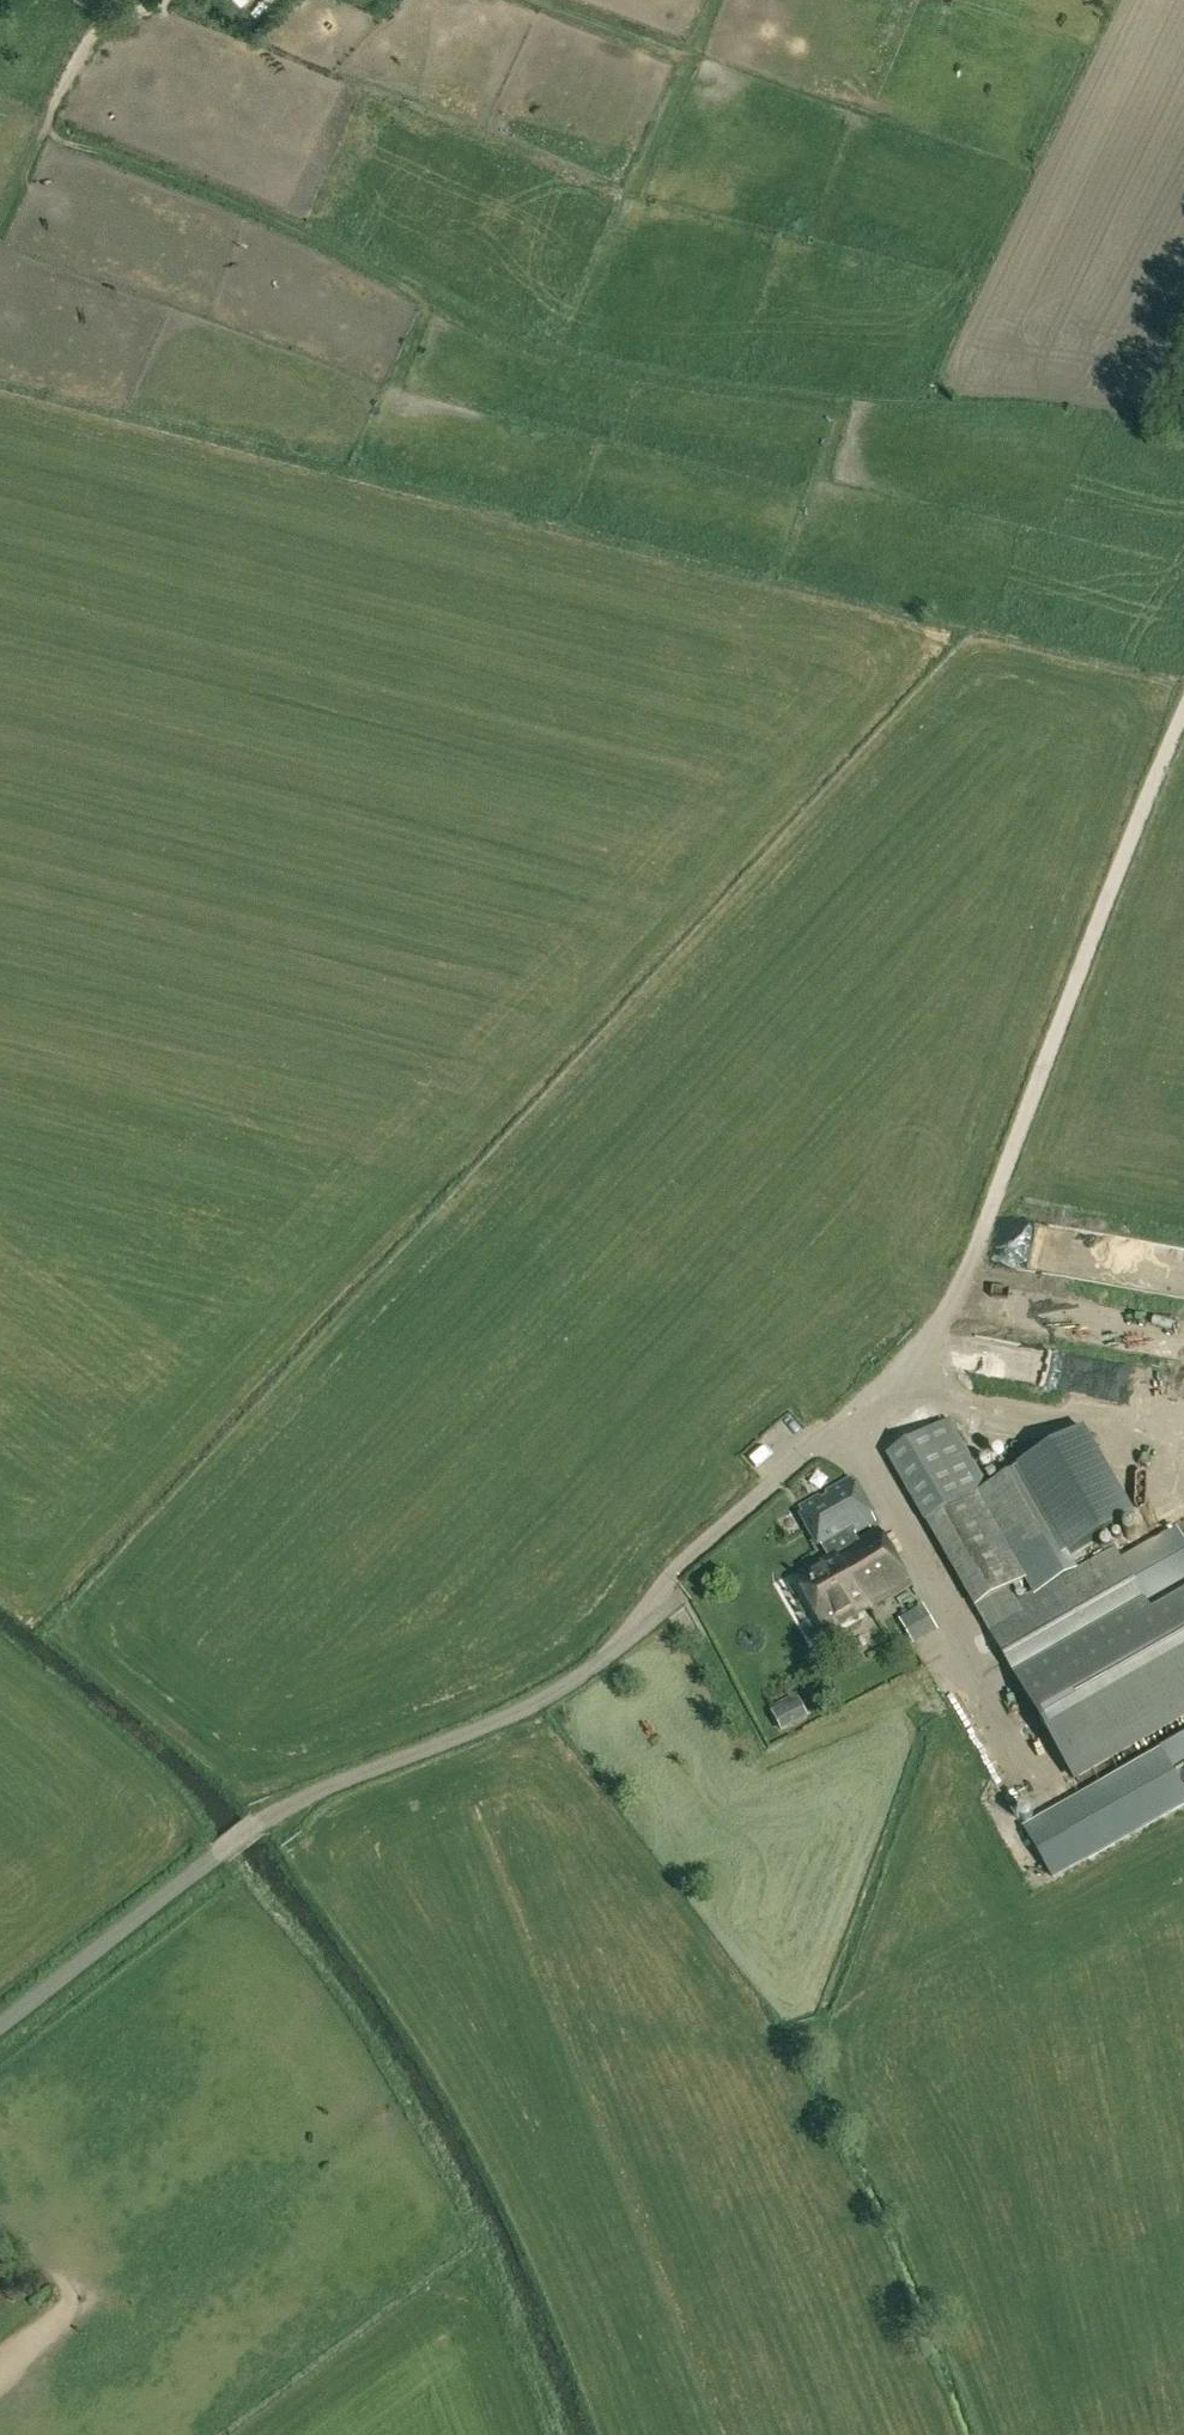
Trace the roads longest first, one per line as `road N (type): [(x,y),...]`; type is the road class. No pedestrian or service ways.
road 1 (track): [(995,1215),(1183,713)]
road 2 (unclassified): [(0,2026),(224,1854)]

